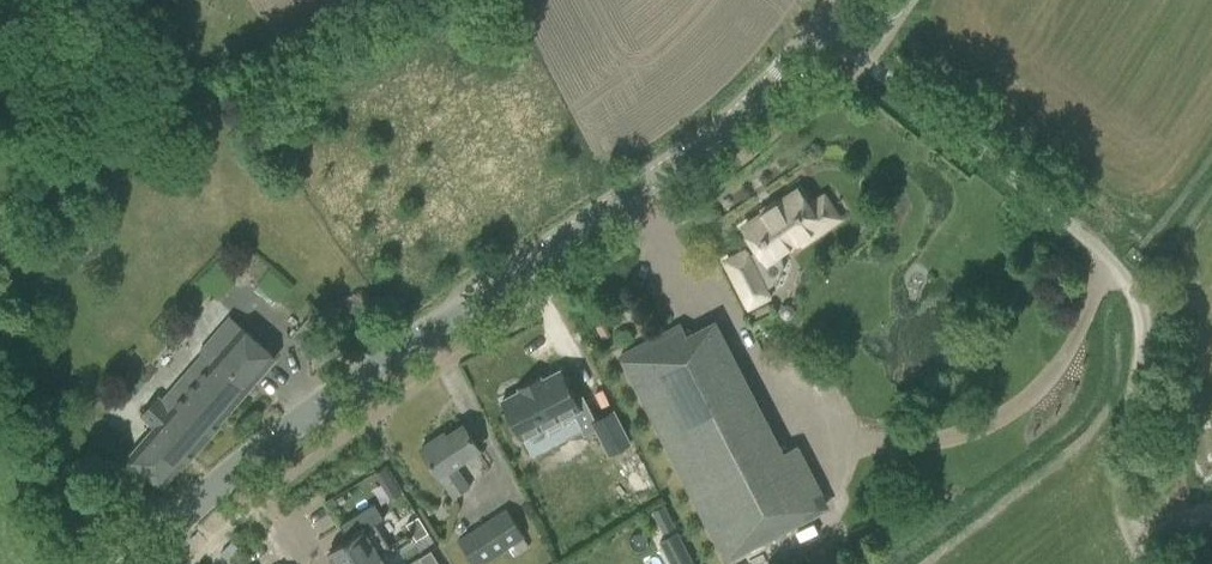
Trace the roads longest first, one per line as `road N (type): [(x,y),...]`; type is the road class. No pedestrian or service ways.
road 1 (tertiary): [(136,563),(242,464),(611,211),(742,112),(825,35)]
road 2 (unclassified): [(1145,563),(1119,486),(1146,332),(1143,308),(1120,266),(825,35)]

